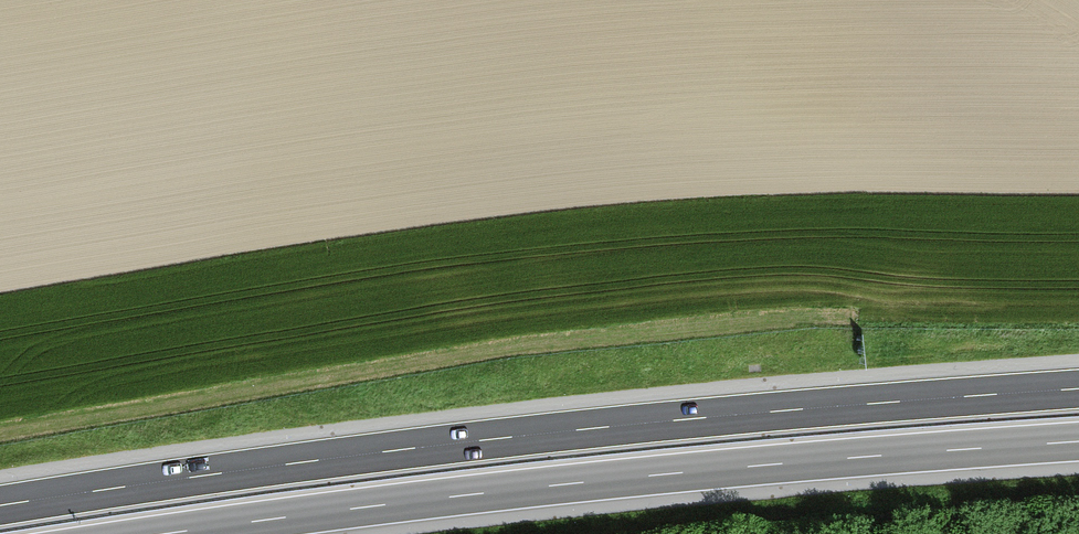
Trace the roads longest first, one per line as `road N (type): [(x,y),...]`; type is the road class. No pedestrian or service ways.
road 1 (motorway): [(1078,389),(576,430),(0,505)]
road 2 (motorway): [(164,533),(581,483),(1078,442)]

